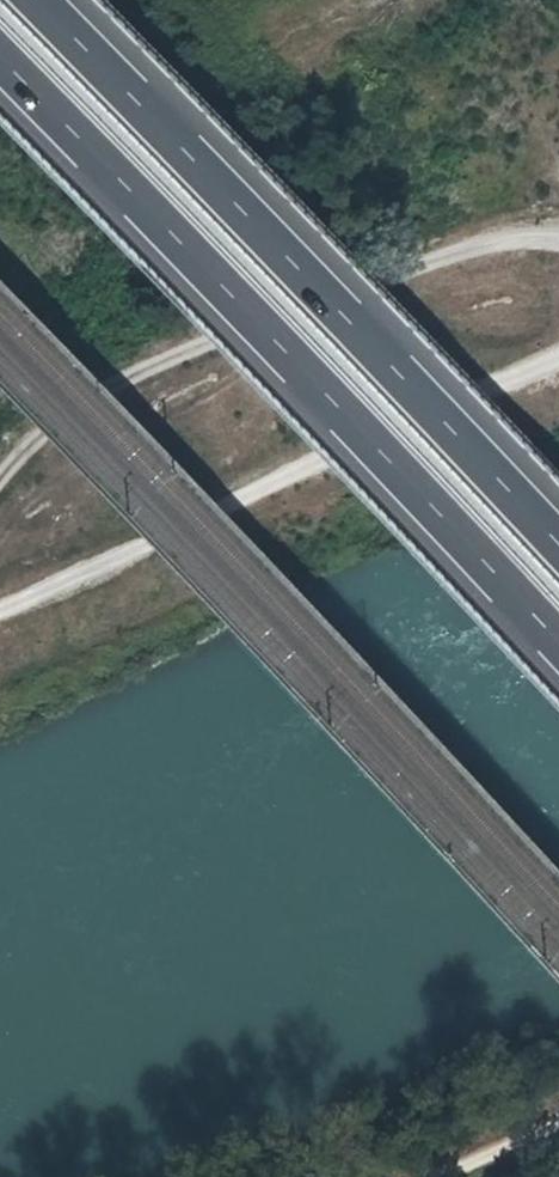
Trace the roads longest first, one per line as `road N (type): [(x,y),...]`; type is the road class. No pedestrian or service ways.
road 1 (motorway): [(0,57),(558,641)]
road 2 (motorway): [(558,539),(42,0)]
road 3 (track): [(0,483),(53,418),(110,383),(482,242),(558,232)]
road 4 (track): [(0,610),(558,359)]

